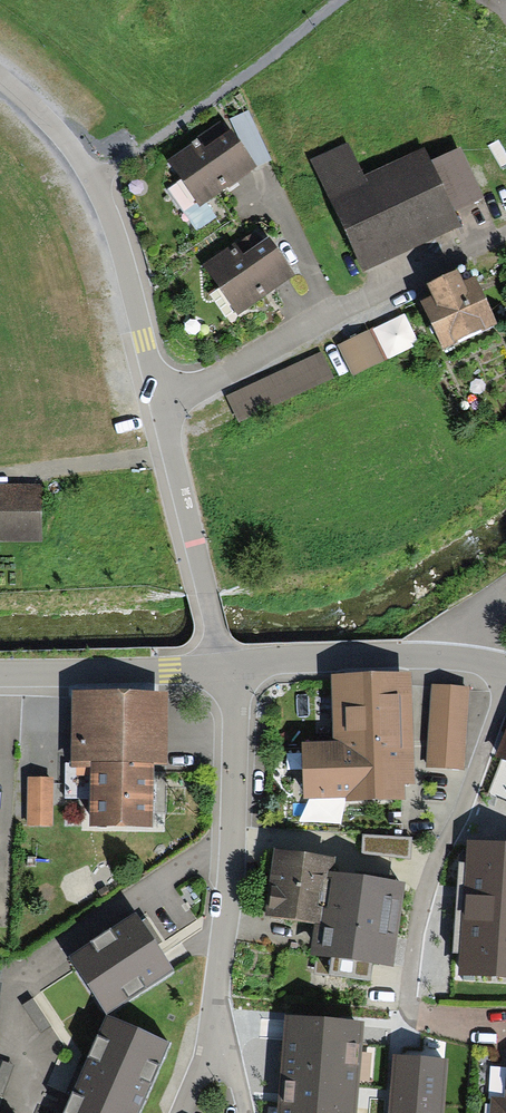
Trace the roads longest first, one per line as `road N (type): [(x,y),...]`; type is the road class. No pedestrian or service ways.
road 1 (residential): [(226,671),(235,842),(218,1022),(179,1112)]
road 2 (residential): [(159,405),(505,231)]
road 3 (unclassified): [(226,671),(418,657),(505,666)]
road 4 (residential): [(91,180),(116,234),(159,405)]
road 5 (residential): [(0,669),(226,671)]
road 6 (residential): [(159,405),(208,596)]
road 7 (unclassified): [(0,76),(57,131),(91,180)]

